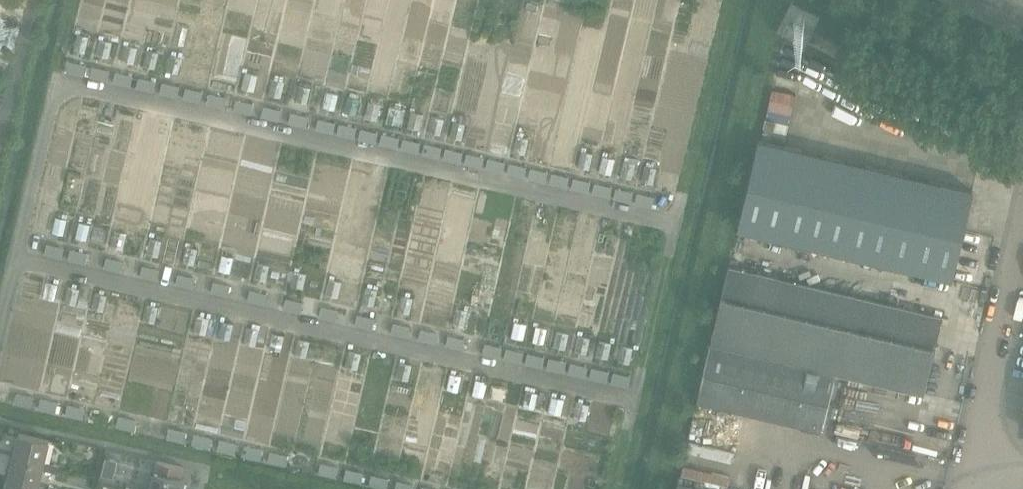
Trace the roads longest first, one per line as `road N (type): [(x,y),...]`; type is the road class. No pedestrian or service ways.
road 1 (track): [(54,85),(676,227)]
road 2 (track): [(13,262),(635,402)]
road 3 (track): [(615,488),(730,0)]
road 4 (track): [(0,317),(74,0)]
road 5 (unclassified): [(969,464),(1022,235)]

